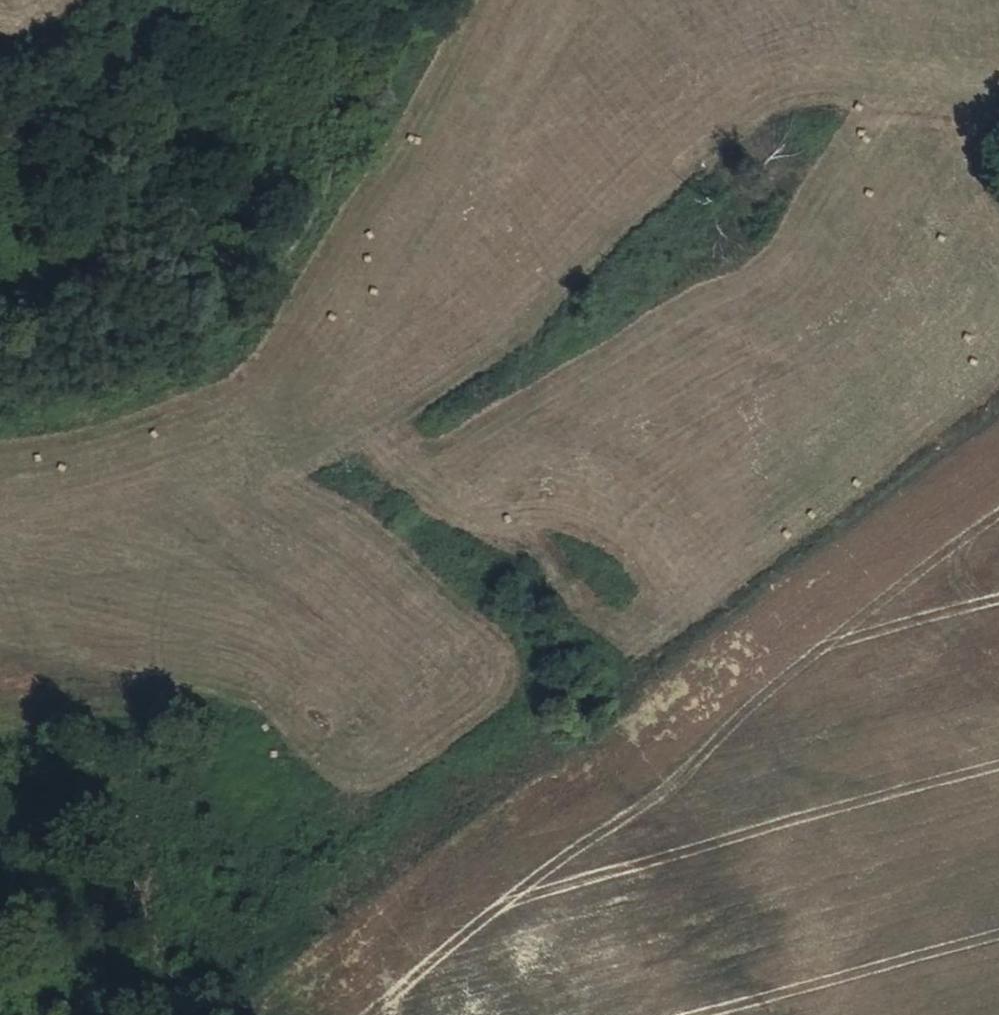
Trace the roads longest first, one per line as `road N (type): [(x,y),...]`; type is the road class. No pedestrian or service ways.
road 1 (track): [(0,371),(34,372),(128,344),(392,0)]

